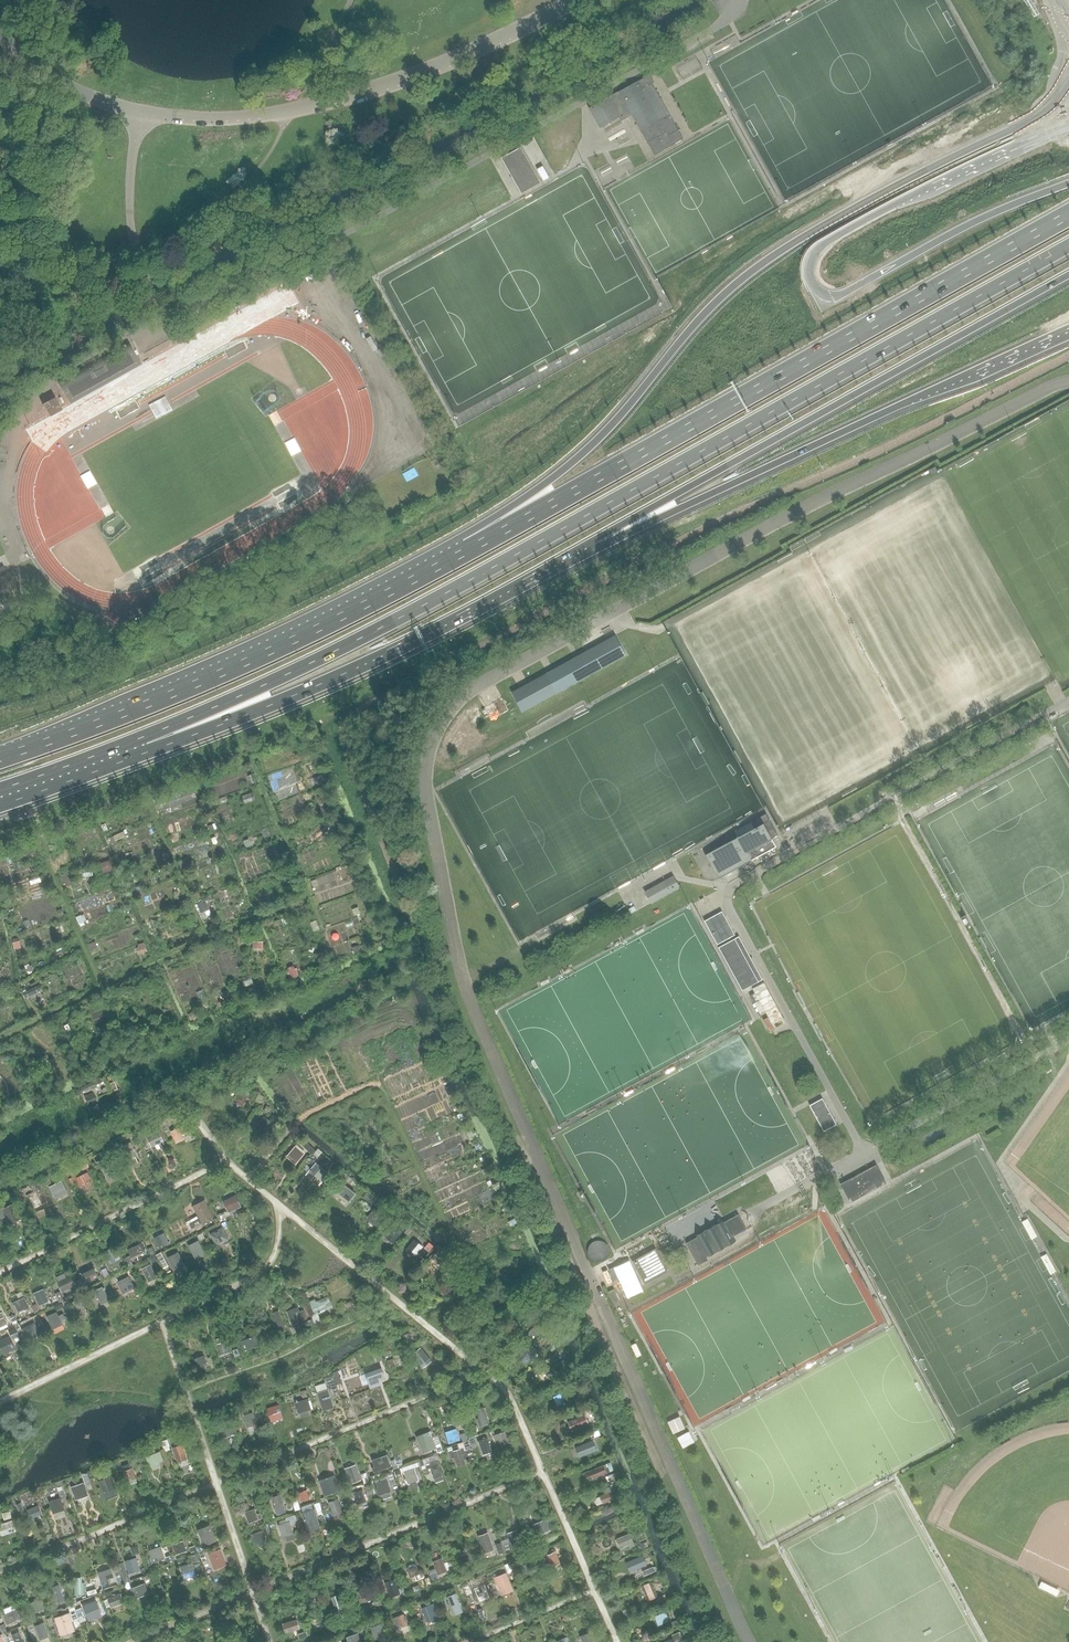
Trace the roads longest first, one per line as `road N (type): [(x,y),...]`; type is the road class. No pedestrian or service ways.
road 1 (trunk): [(144,737),(383,627),(1068,247)]
road 2 (trunk): [(1060,88),(1034,117),(882,192),(757,268),(709,308),(616,421),(470,550)]
road 3 (trunk): [(1068,215),(470,550)]
road 4 (unclassified): [(0,32),(48,76),(137,114),(231,117),(415,75),(573,0)]
road 5 (trunk): [(1068,183),(927,245),(823,303),(810,273),(822,246),(1013,151)]
road 6 (trunk): [(596,544),(1068,274)]
road 7 (trunk): [(596,544),(1068,327)]
road 8 (trunk): [(470,550),(249,660),(0,758)]
road 9 (trunk): [(144,737),(317,686),(596,544)]
road 10 (track): [(163,1321),(268,1263),(279,1208)]
road 11 (trunk): [(0,789),(144,737)]

